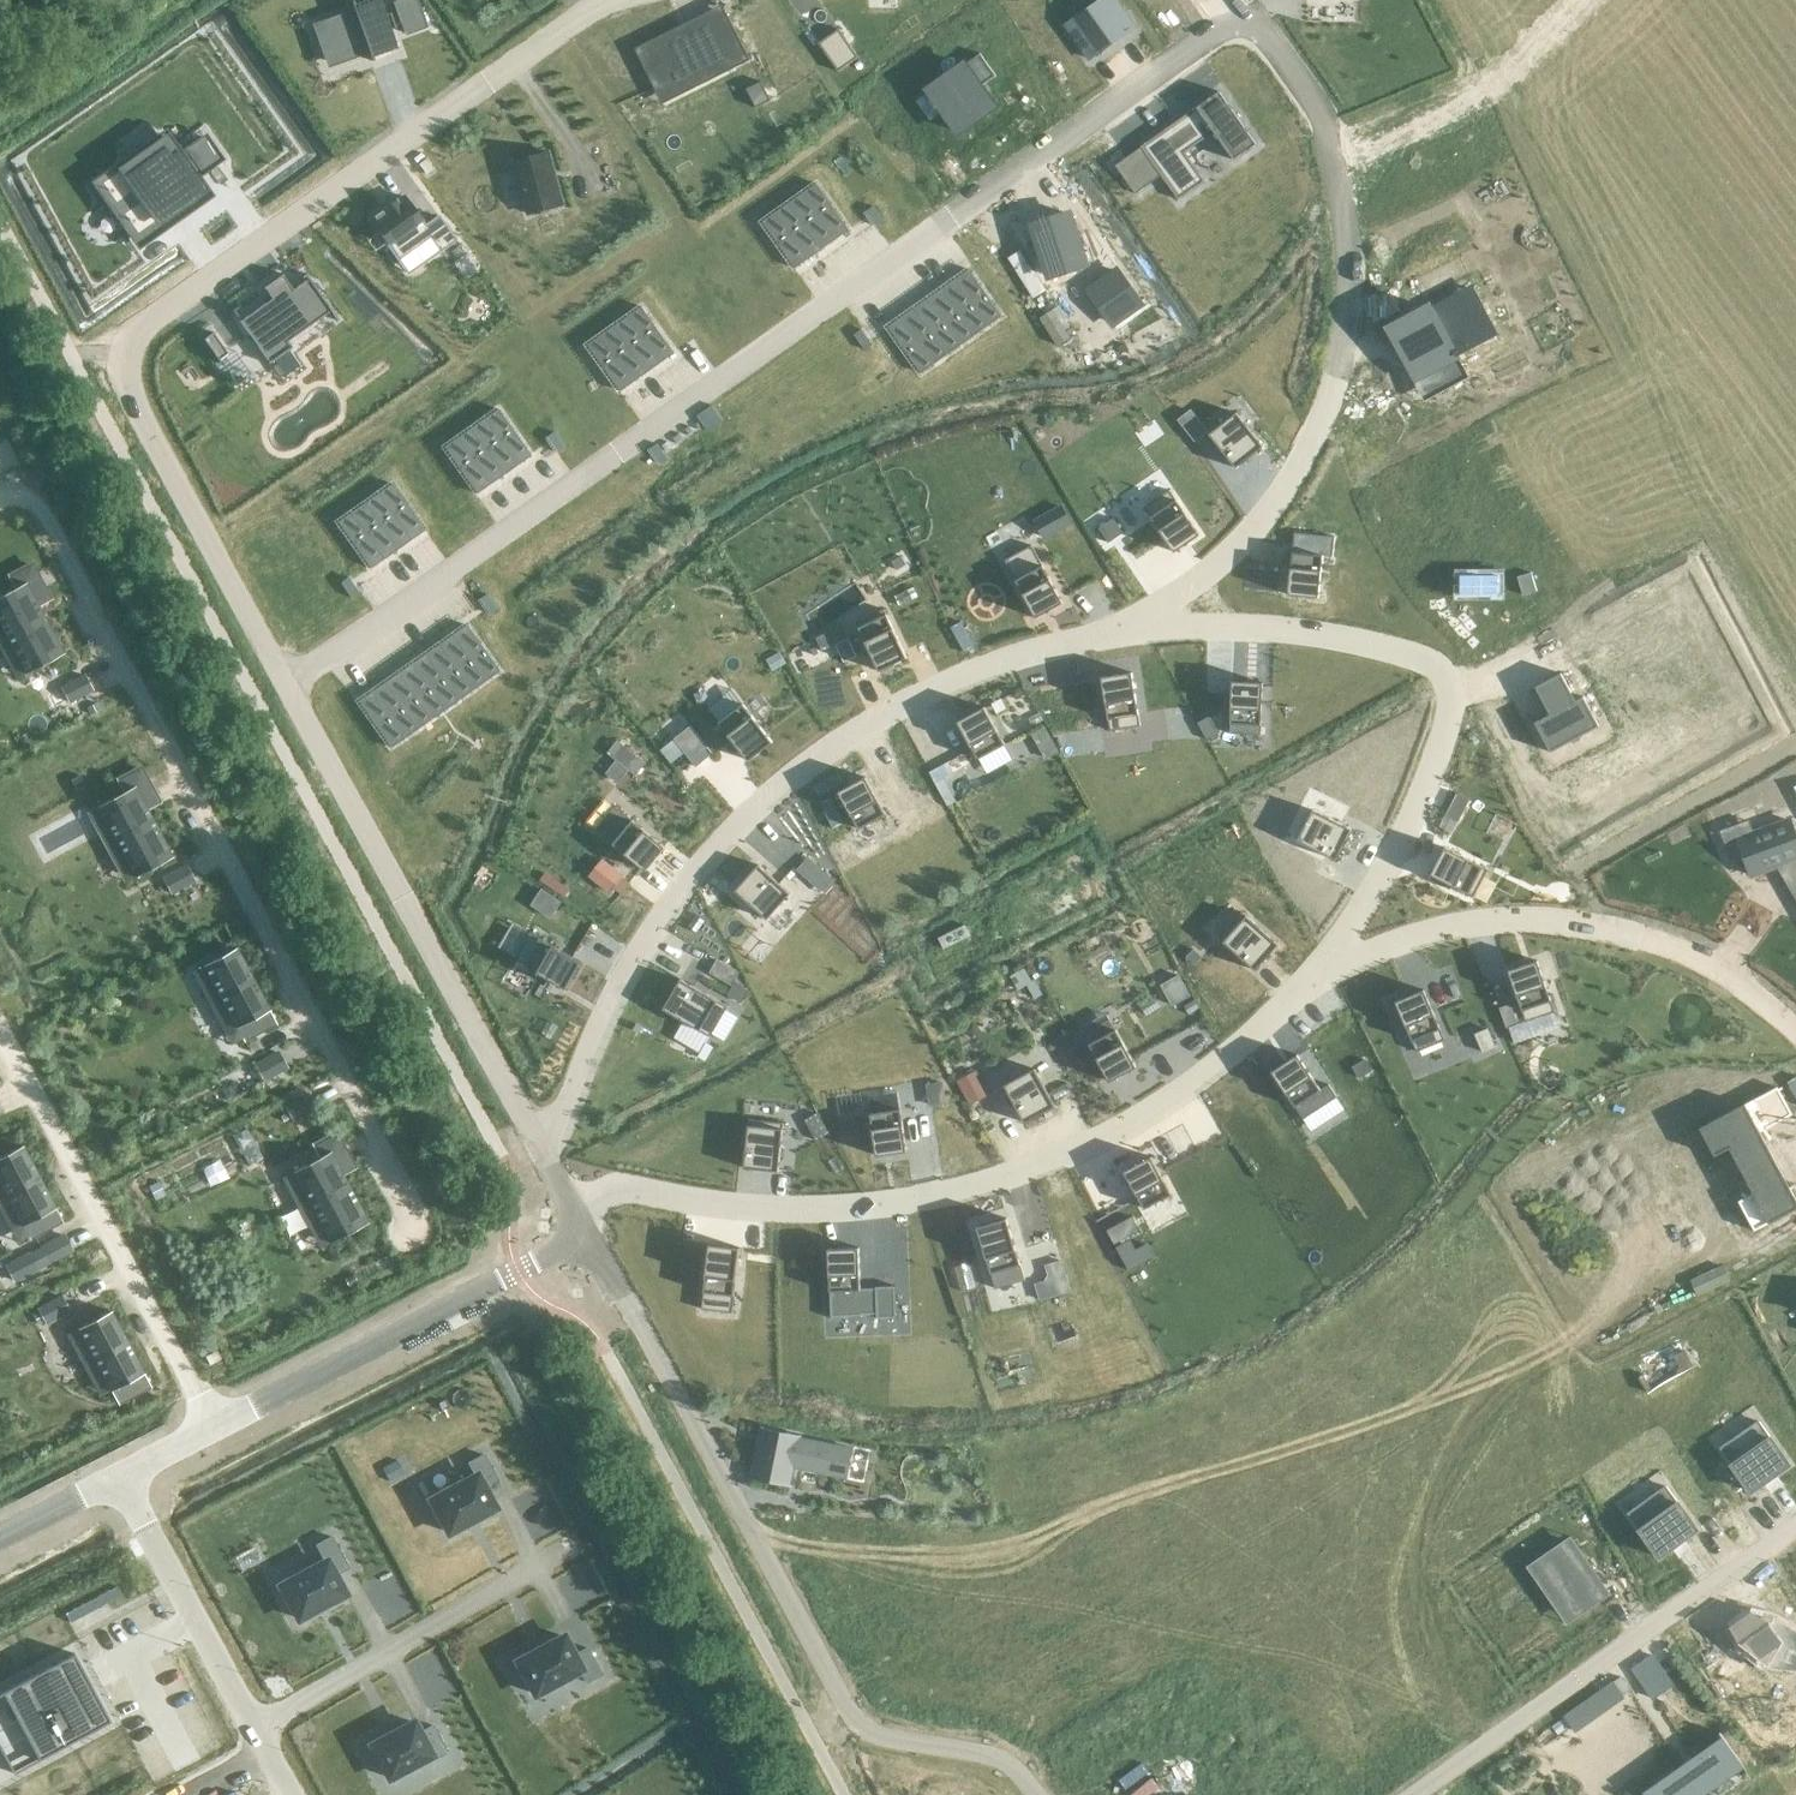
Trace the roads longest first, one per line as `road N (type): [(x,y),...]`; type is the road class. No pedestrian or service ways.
road 1 (residential): [(1324,128),(1269,37),(1223,30),(285,684)]
road 2 (residential): [(285,684),(125,383),(125,345),(148,316),(592,7),(614,0)]
road 3 (residential): [(421,1221),(42,513),(22,494),(0,496)]
road 4 (residential): [(1139,625),(1053,644),(937,689),(819,758),(711,855),(615,997),(542,1147)]
road 5 (residential): [(572,1201),(623,1188),(773,1213),(890,1203),(1034,1170),(1170,1103),(1311,988)]
road 6 (residential): [(1037,1794),(1008,1763),(894,1740),(868,1732),(851,1714),(591,1240)]
road 7 (residential): [(1311,988),(1401,842),(1456,694),(1437,667),(1380,647),(1223,625),(1139,625)]
road 8 (residential): [(1324,128),(1350,277),(1342,363),(1307,453),(1244,540),(1139,625)]
road 9 (residential): [(542,1147),(285,684)]
road 10 (residential): [(1795,1527),(1416,1794)]
road 11 (residential): [(0,1032),(211,1427)]
road 12 (residential): [(211,1427),(591,1240)]
road 13 (residential): [(1311,988),(1416,937),(1490,921),(1564,919),(1648,936)]
road 14 (residential): [(524,1567),(253,1727)]
road 15 (track): [(1594,0),(1481,108),(1336,169)]
road 16 (residential): [(253,1727),(121,1473)]
road 17 (residential): [(1795,1031),(1720,973),(1648,936)]
road 18 (residential): [(0,1534),(121,1473)]

